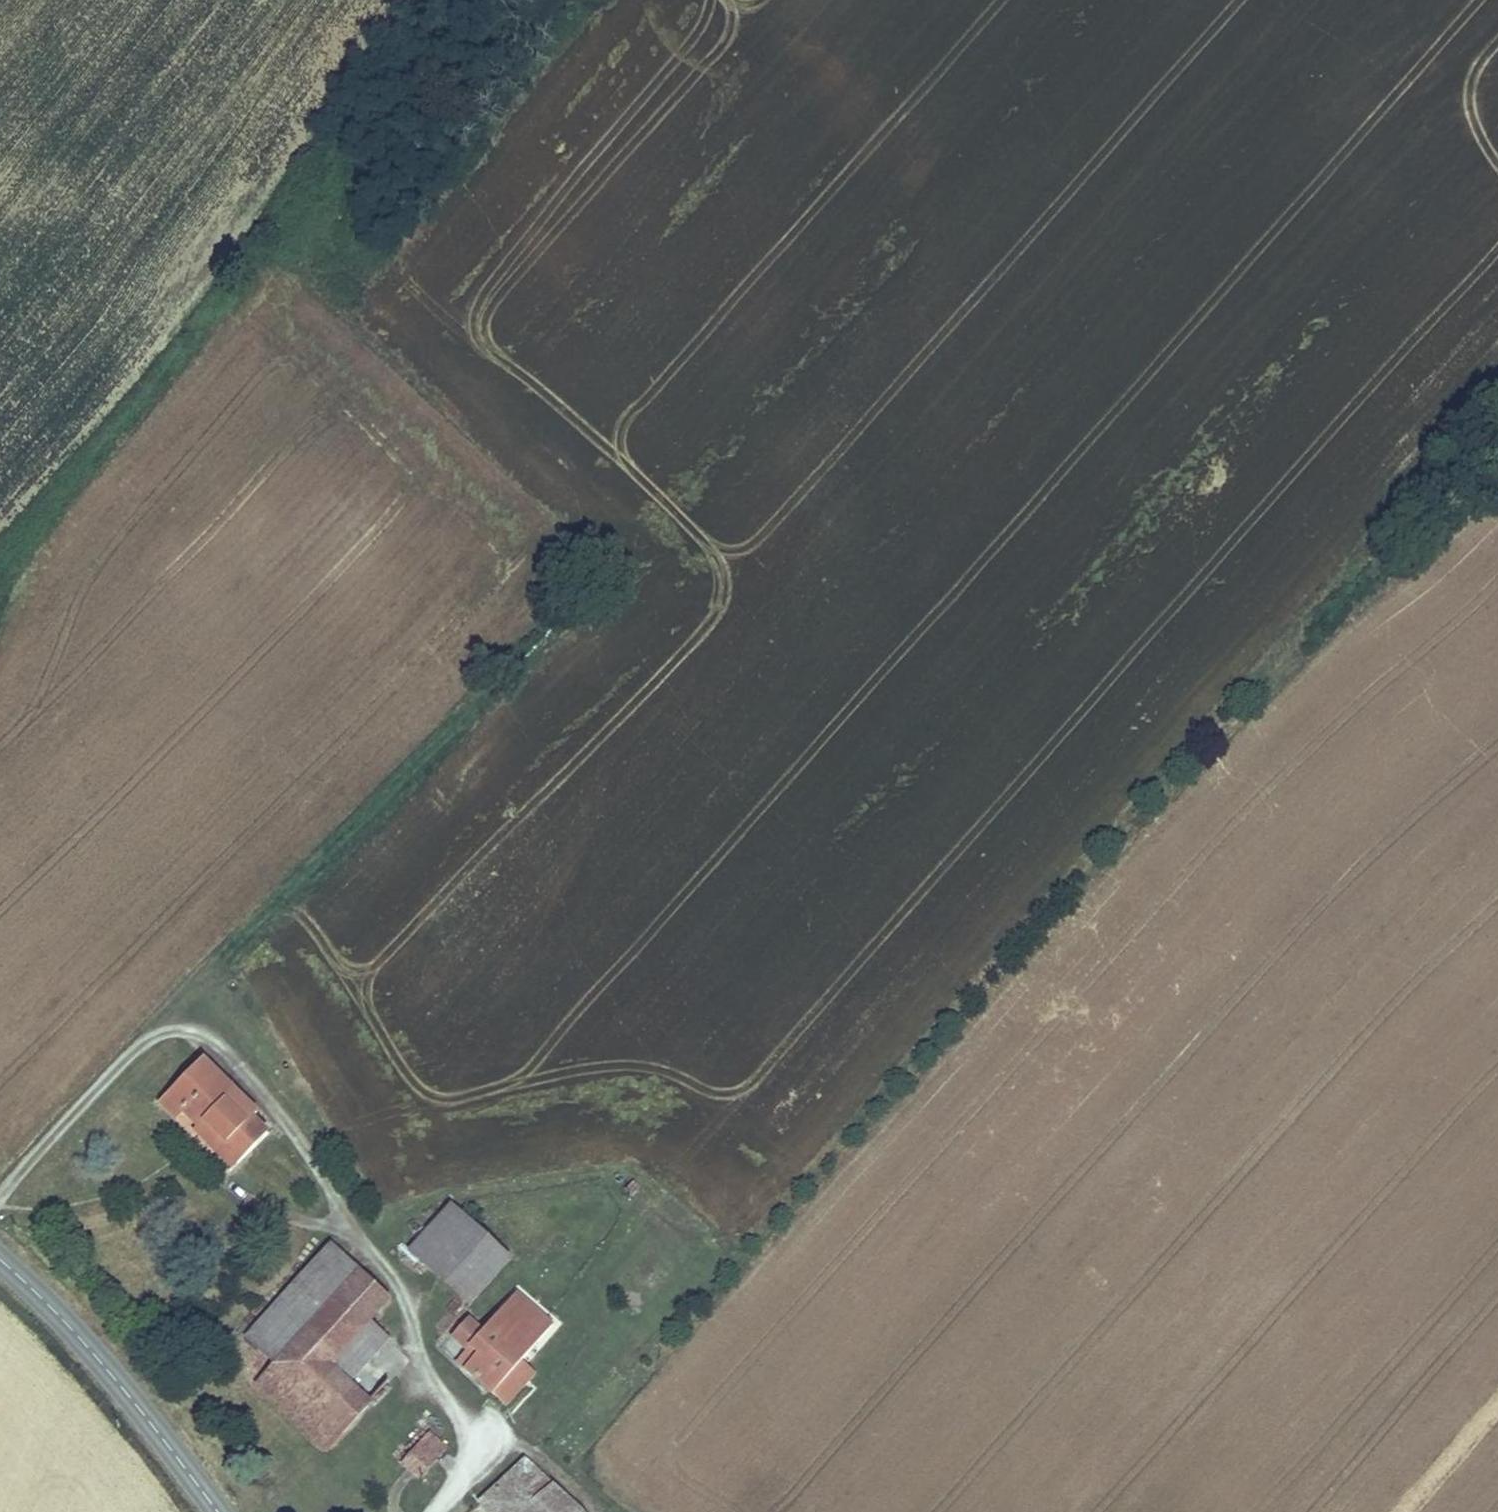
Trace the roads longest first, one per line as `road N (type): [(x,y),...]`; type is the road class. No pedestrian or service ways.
road 1 (tertiary): [(216,1511),(149,1421),(0,1268)]

